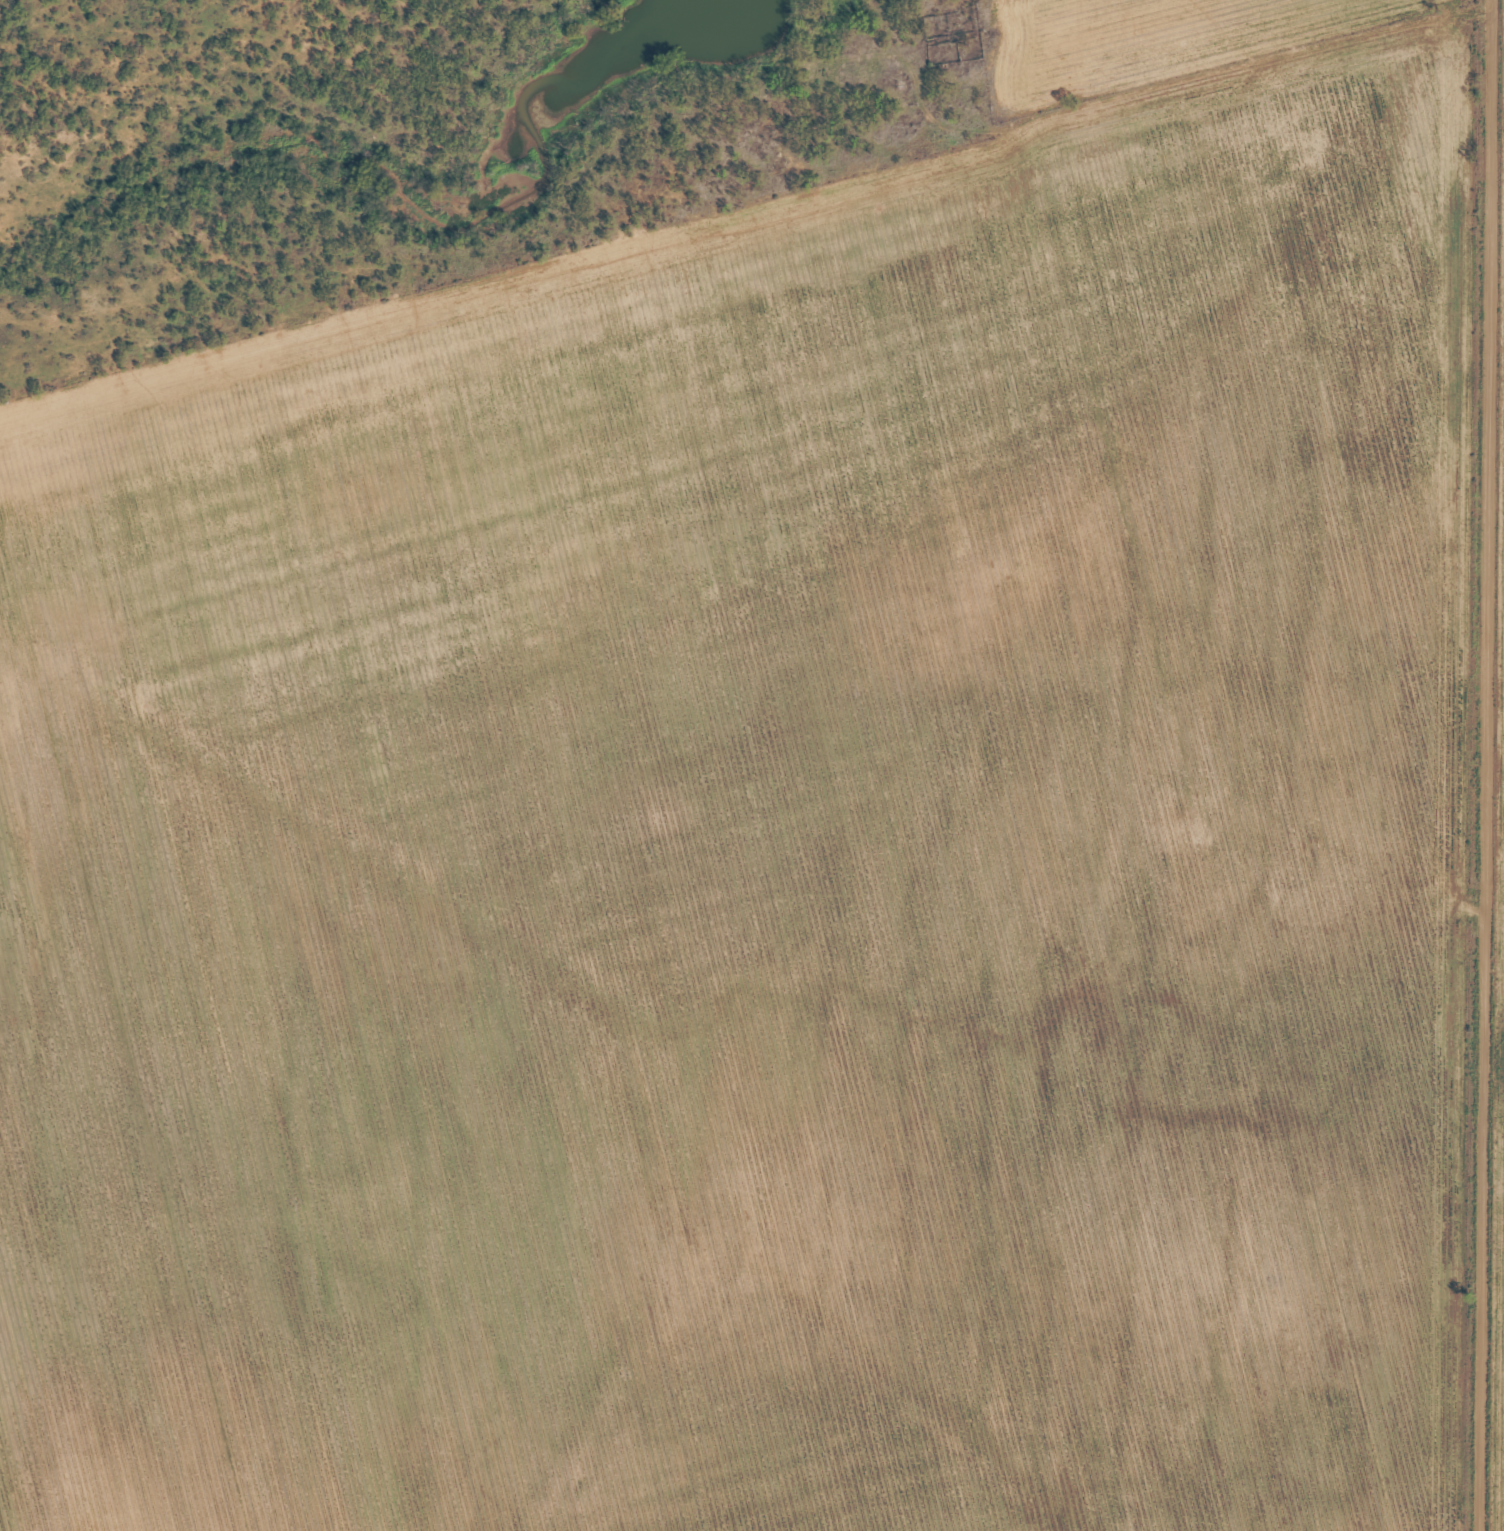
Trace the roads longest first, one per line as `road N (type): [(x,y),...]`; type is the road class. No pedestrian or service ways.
road 1 (residential): [(1480,1530),(1490,0)]

